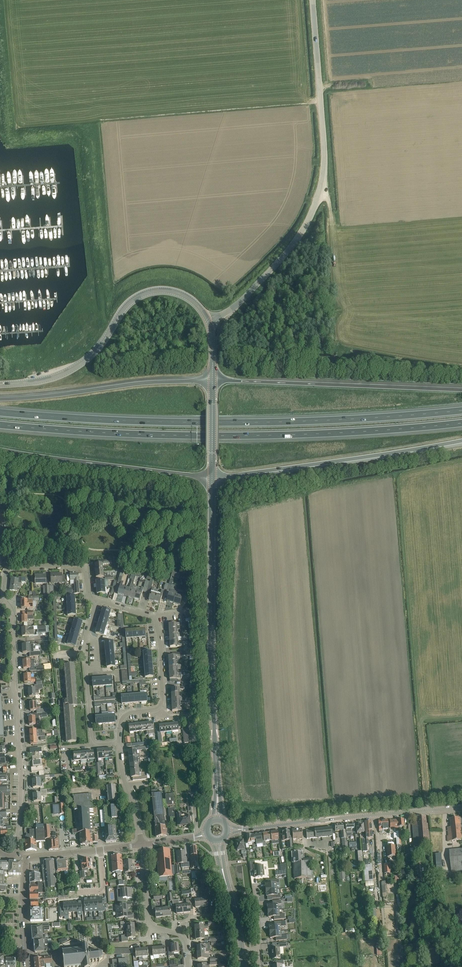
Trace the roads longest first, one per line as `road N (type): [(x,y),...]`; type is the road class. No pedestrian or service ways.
road 1 (motorway): [(0,424),(234,436),(461,423)]
road 2 (motorway): [(461,410),(232,422),(0,412)]
road 3 (unclassified): [(209,325),(291,250),(320,194),(325,156),(313,0)]
road 4 (tertiary): [(217,819),(212,477)]
road 5 (unclassified): [(209,325),(184,295),(145,292),(72,368),(0,384)]
road 6 (motorway): [(212,477),(461,441)]
road 7 (motorway): [(461,389),(213,379)]
road 8 (residential): [(6,603),(21,771),(18,838)]
road 9 (tertiary): [(228,829),(461,807)]
road 10 (motorway): [(213,379),(0,399)]
road 11 (motorway): [(0,449),(212,477)]
road 12 (residential): [(96,601),(82,565),(8,569),(6,603)]

